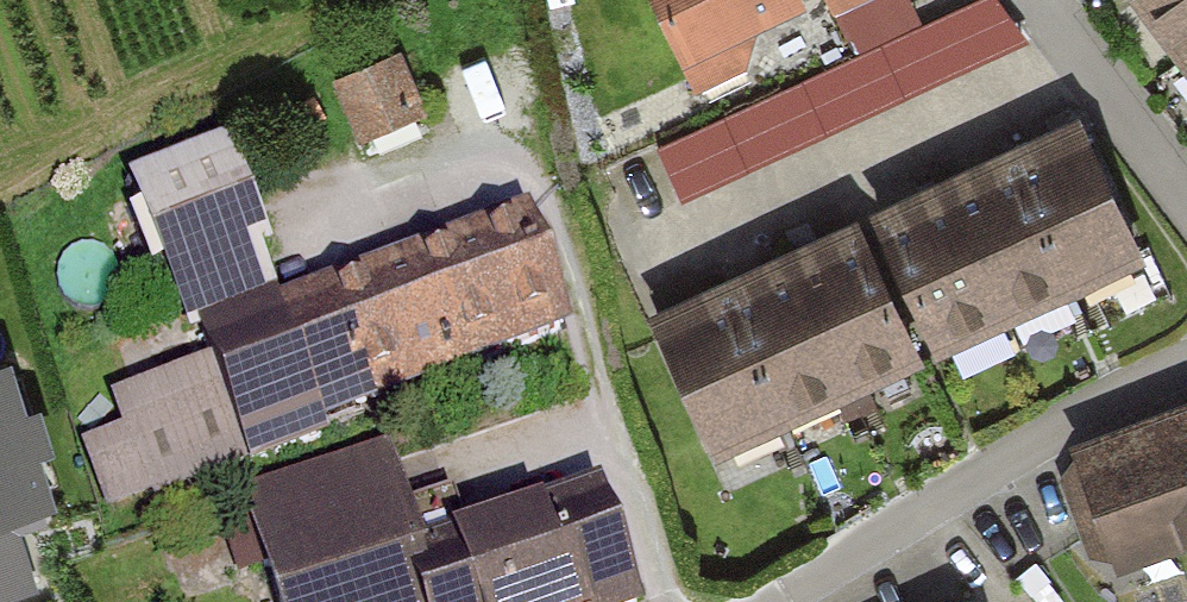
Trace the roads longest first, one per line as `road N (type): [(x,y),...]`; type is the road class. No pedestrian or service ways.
road 1 (residential): [(1186,365),(1111,399),(778,601)]
road 2 (residential): [(1186,206),(1038,0)]

